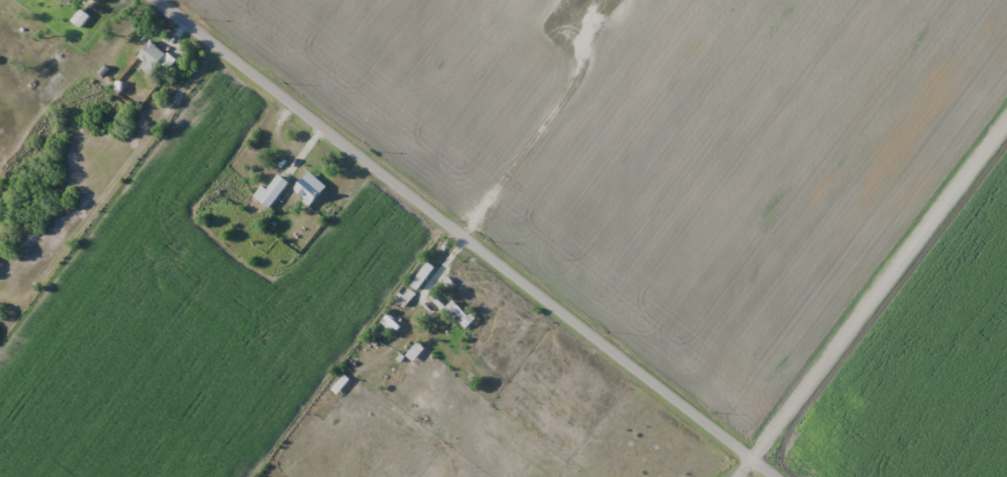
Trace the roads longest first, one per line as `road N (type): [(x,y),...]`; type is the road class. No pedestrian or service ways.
road 1 (residential): [(766,476),(145,0)]
road 2 (residential): [(752,476),(1006,142)]

